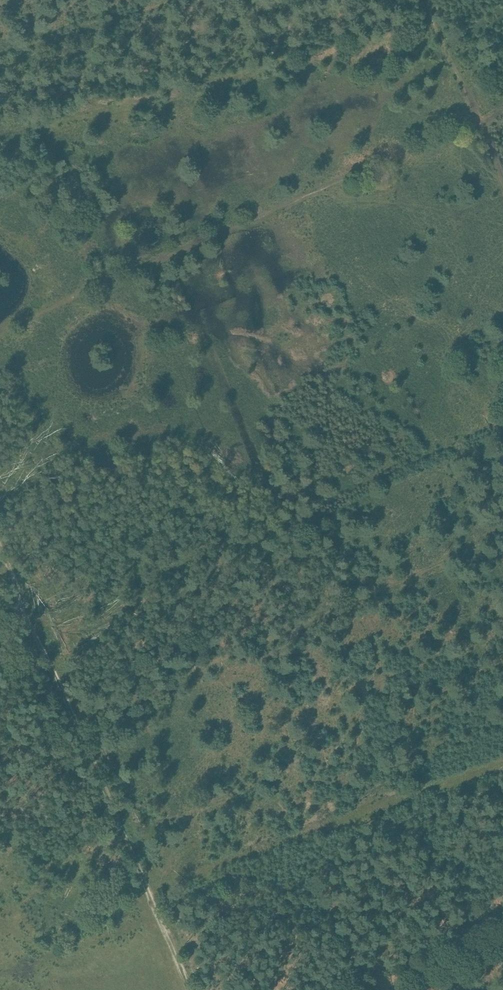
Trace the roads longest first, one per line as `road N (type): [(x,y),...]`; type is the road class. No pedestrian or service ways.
road 1 (track): [(189,989),(0,552)]

